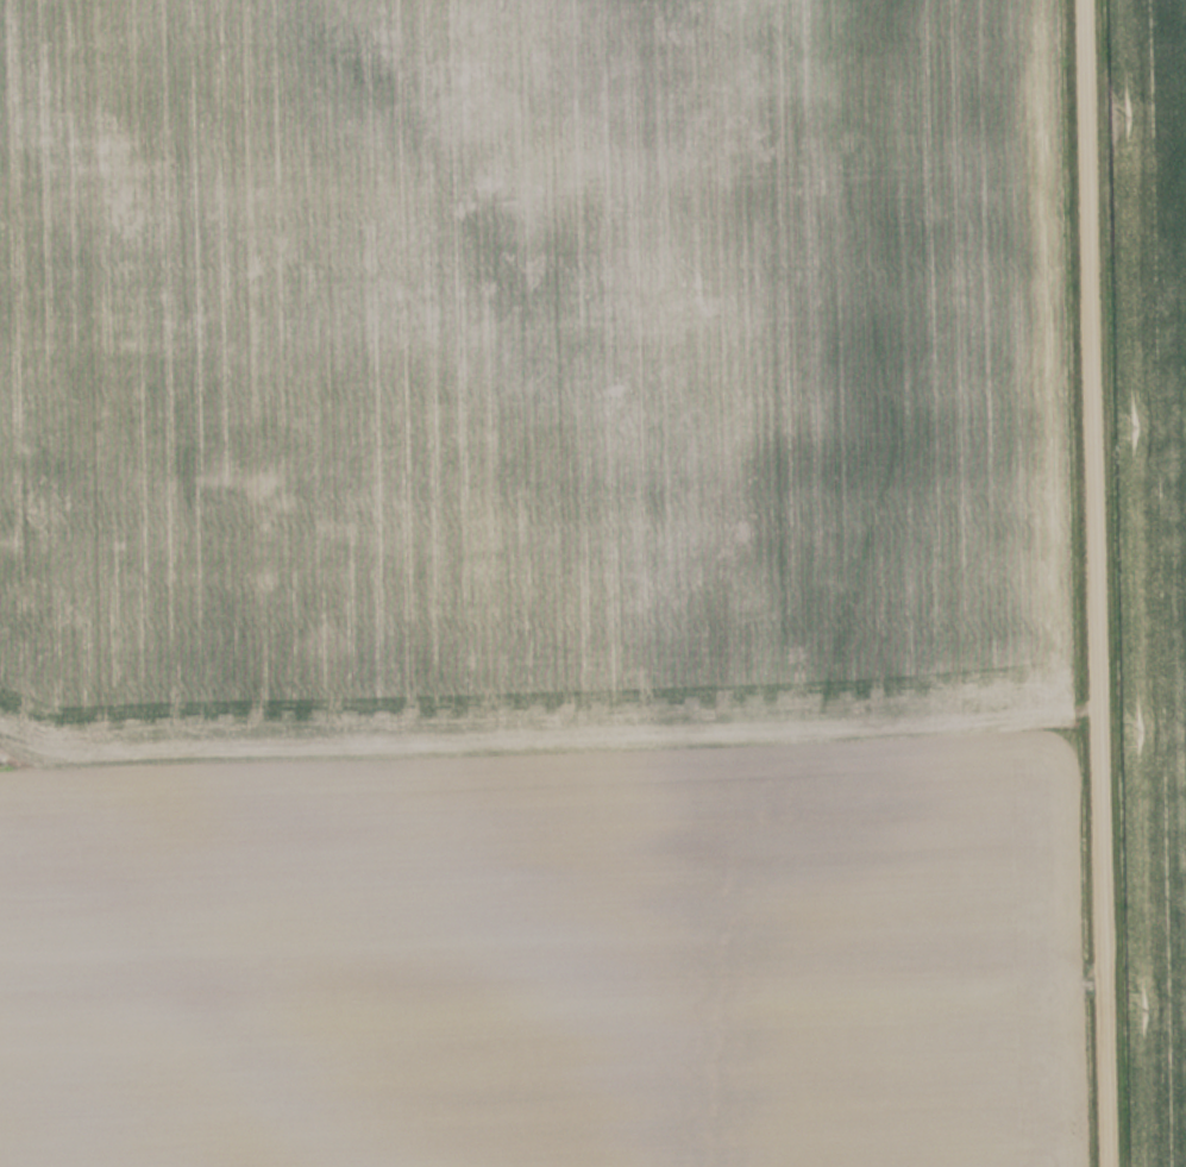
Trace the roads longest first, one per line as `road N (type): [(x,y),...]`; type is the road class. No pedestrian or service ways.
road 1 (residential): [(1100,1166),(1082,0)]

